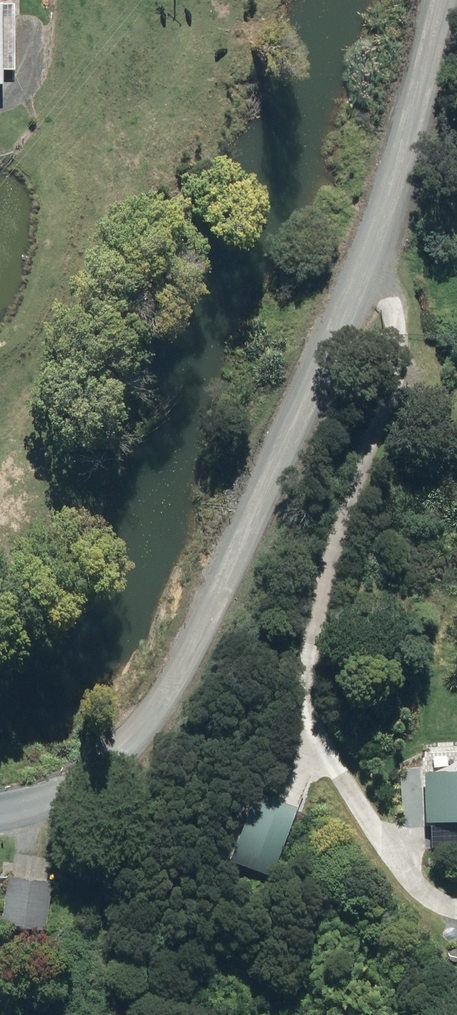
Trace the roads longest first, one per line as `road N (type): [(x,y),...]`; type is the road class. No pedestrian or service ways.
road 1 (tertiary): [(0,811),(88,796),(171,713),(212,598),(401,202),(449,0)]
road 2 (track): [(456,969),(344,771),(309,666),(321,543),(336,488),(406,364),(399,322),(364,280)]

